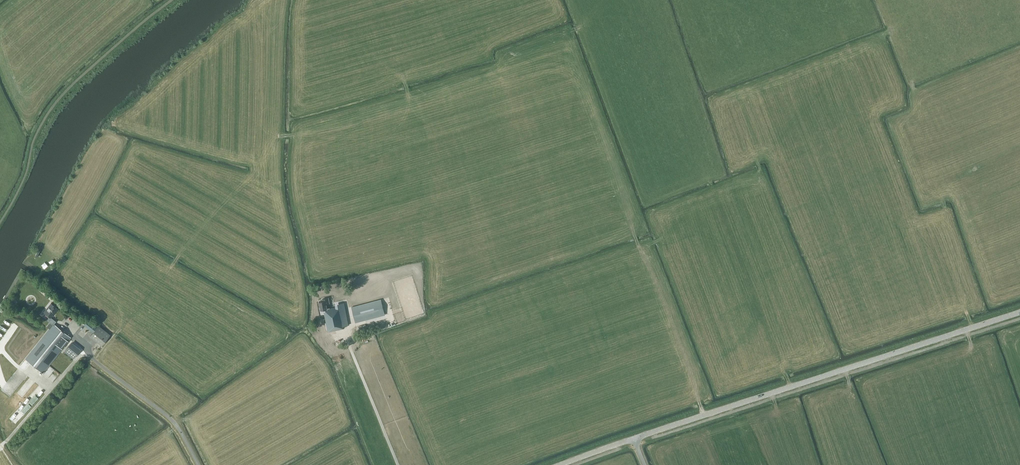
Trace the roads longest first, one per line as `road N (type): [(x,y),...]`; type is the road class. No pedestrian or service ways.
road 1 (tertiary): [(634,438),(1019,313)]

